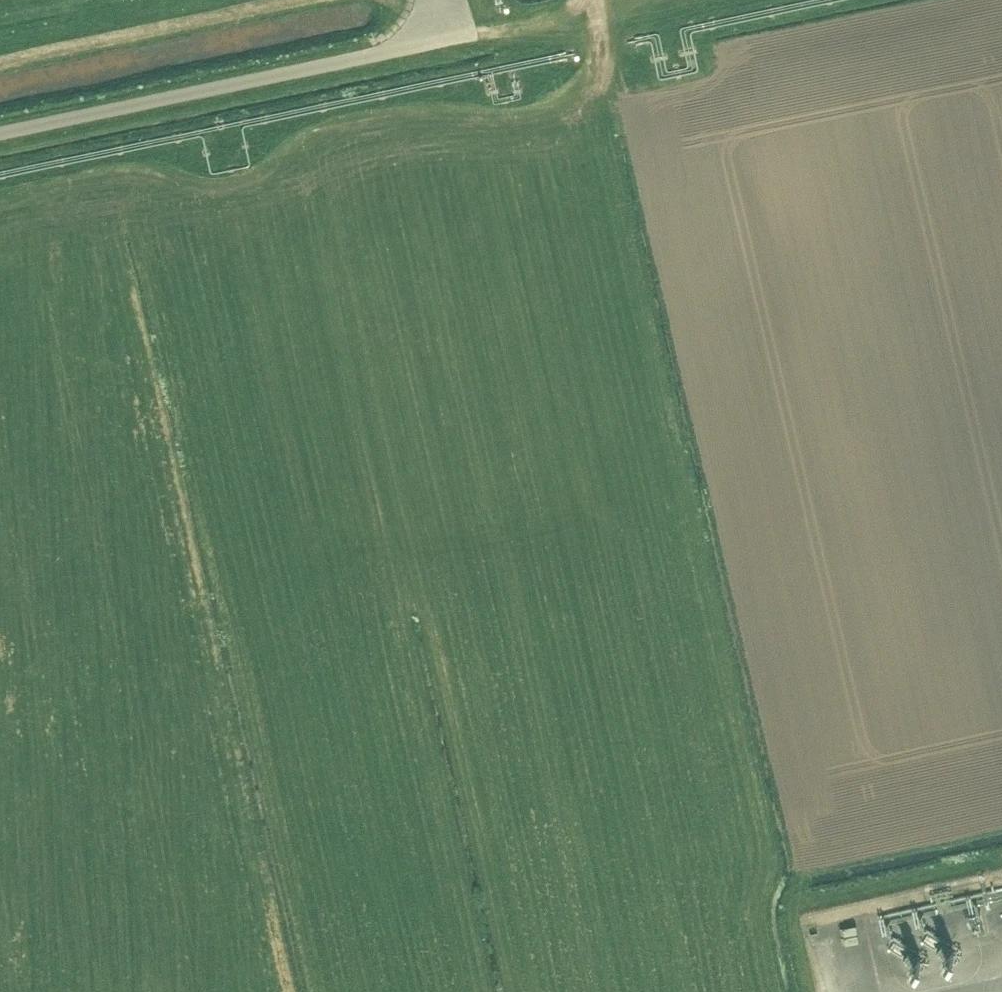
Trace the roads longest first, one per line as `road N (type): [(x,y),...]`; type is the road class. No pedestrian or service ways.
road 1 (track): [(444,38),(641,0)]

